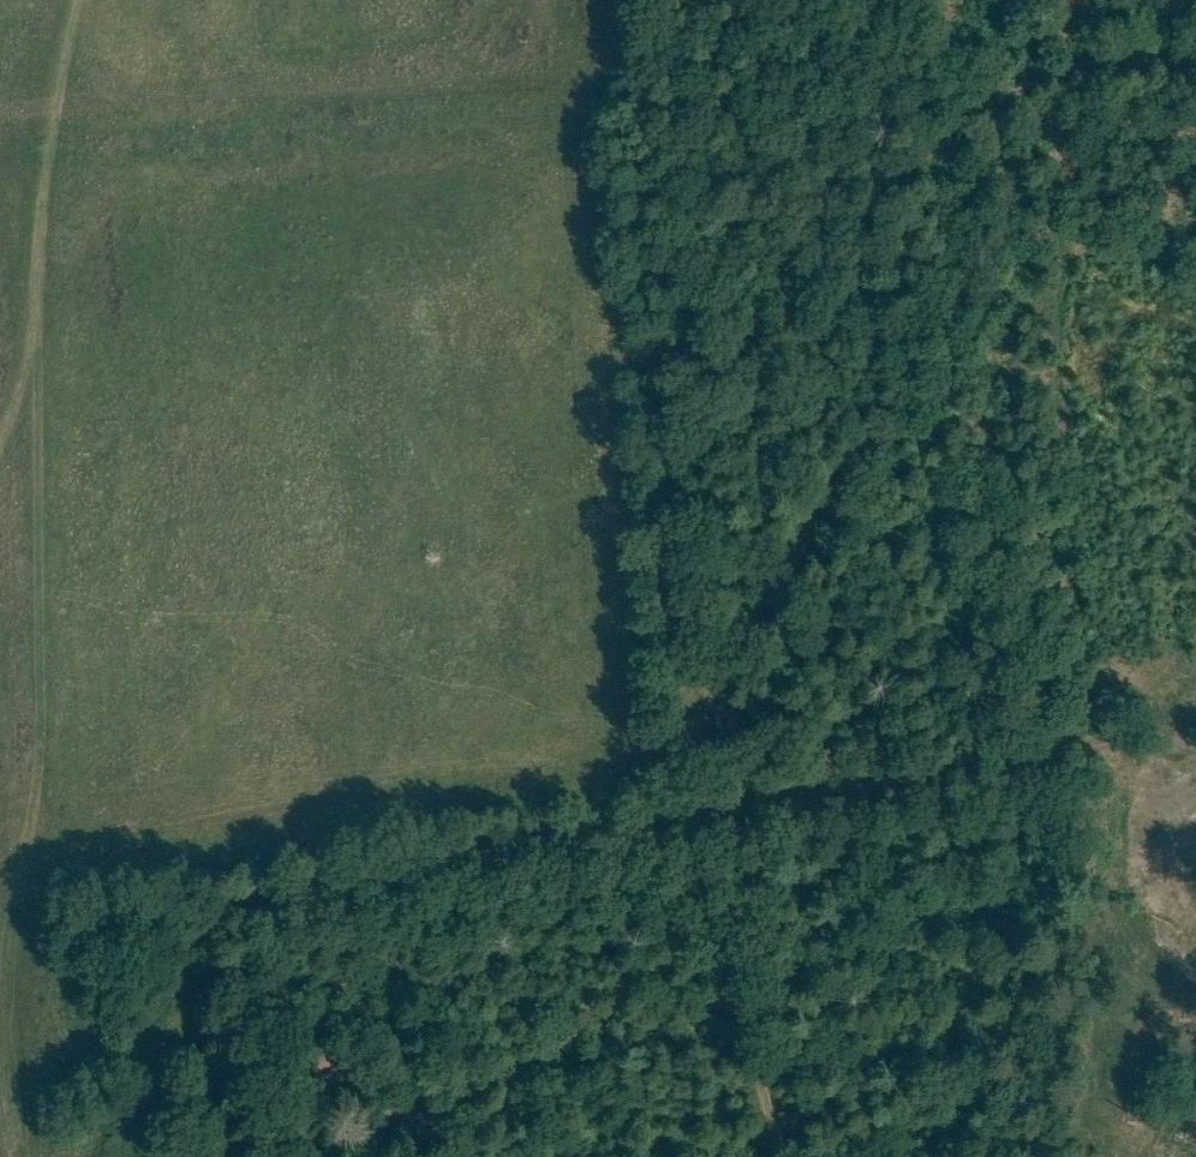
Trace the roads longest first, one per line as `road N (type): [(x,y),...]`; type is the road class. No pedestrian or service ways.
road 1 (track): [(1195,755),(1152,732),(702,814)]
road 2 (track): [(702,814),(229,882)]
road 3 (track): [(702,814),(692,827),(694,846),(787,1156)]

